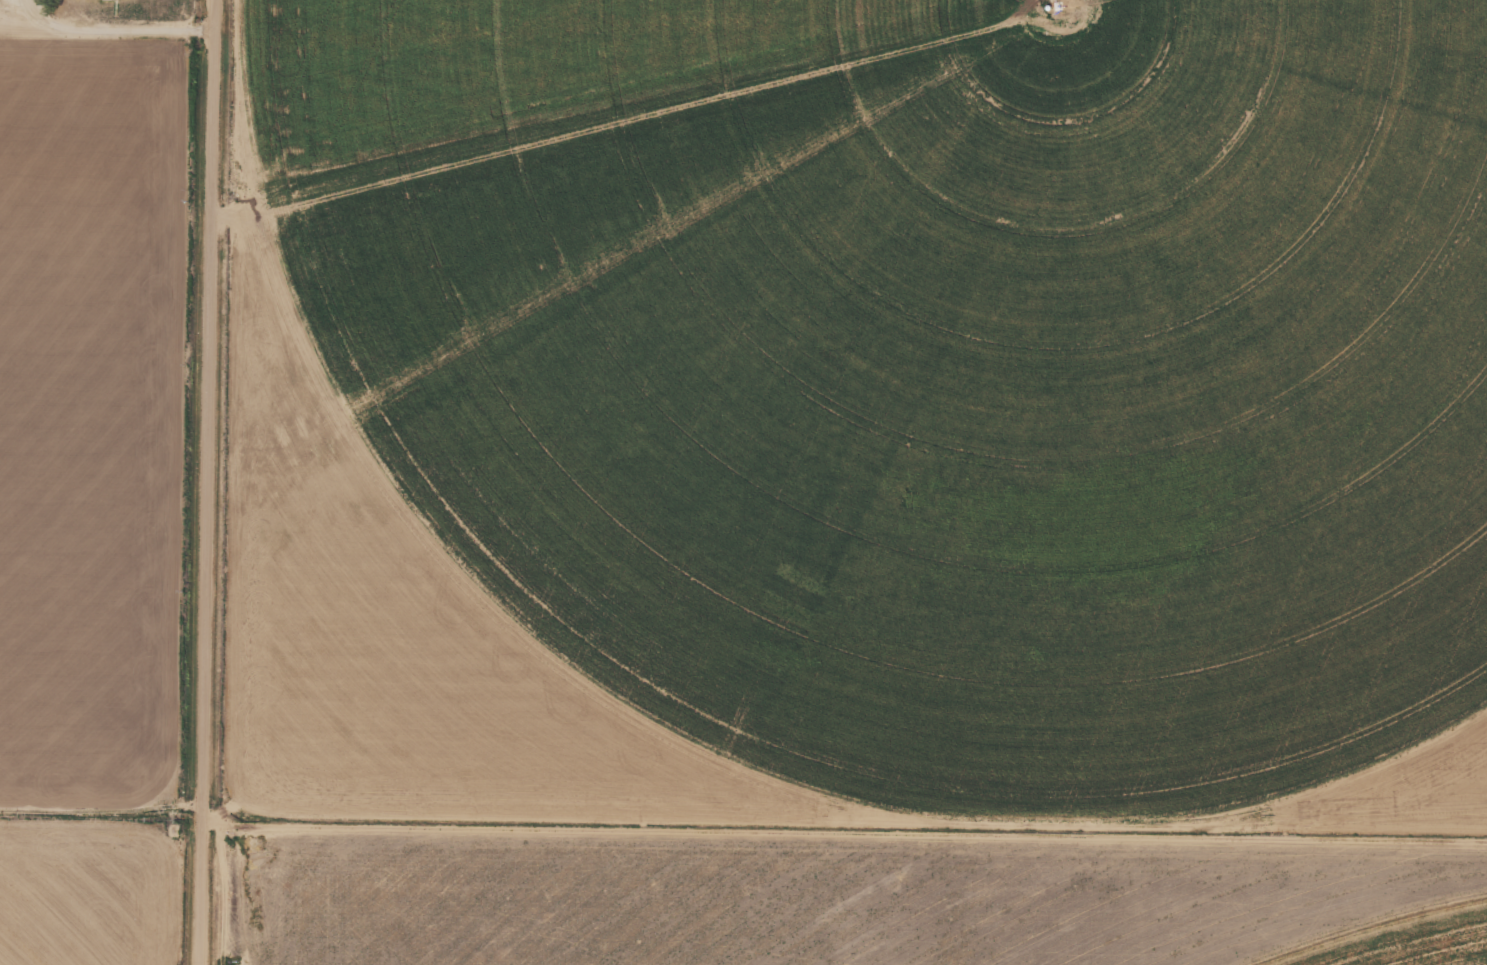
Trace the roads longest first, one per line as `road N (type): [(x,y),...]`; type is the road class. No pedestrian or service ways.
road 1 (residential): [(197,964),(211,0)]

